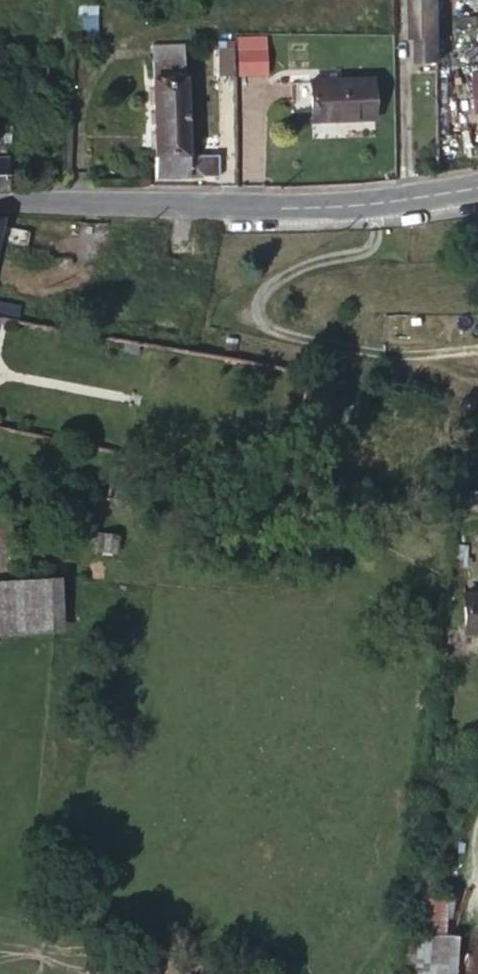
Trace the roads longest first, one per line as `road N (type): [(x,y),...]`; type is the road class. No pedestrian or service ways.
road 1 (tertiary): [(477,191),(273,211),(0,208)]

